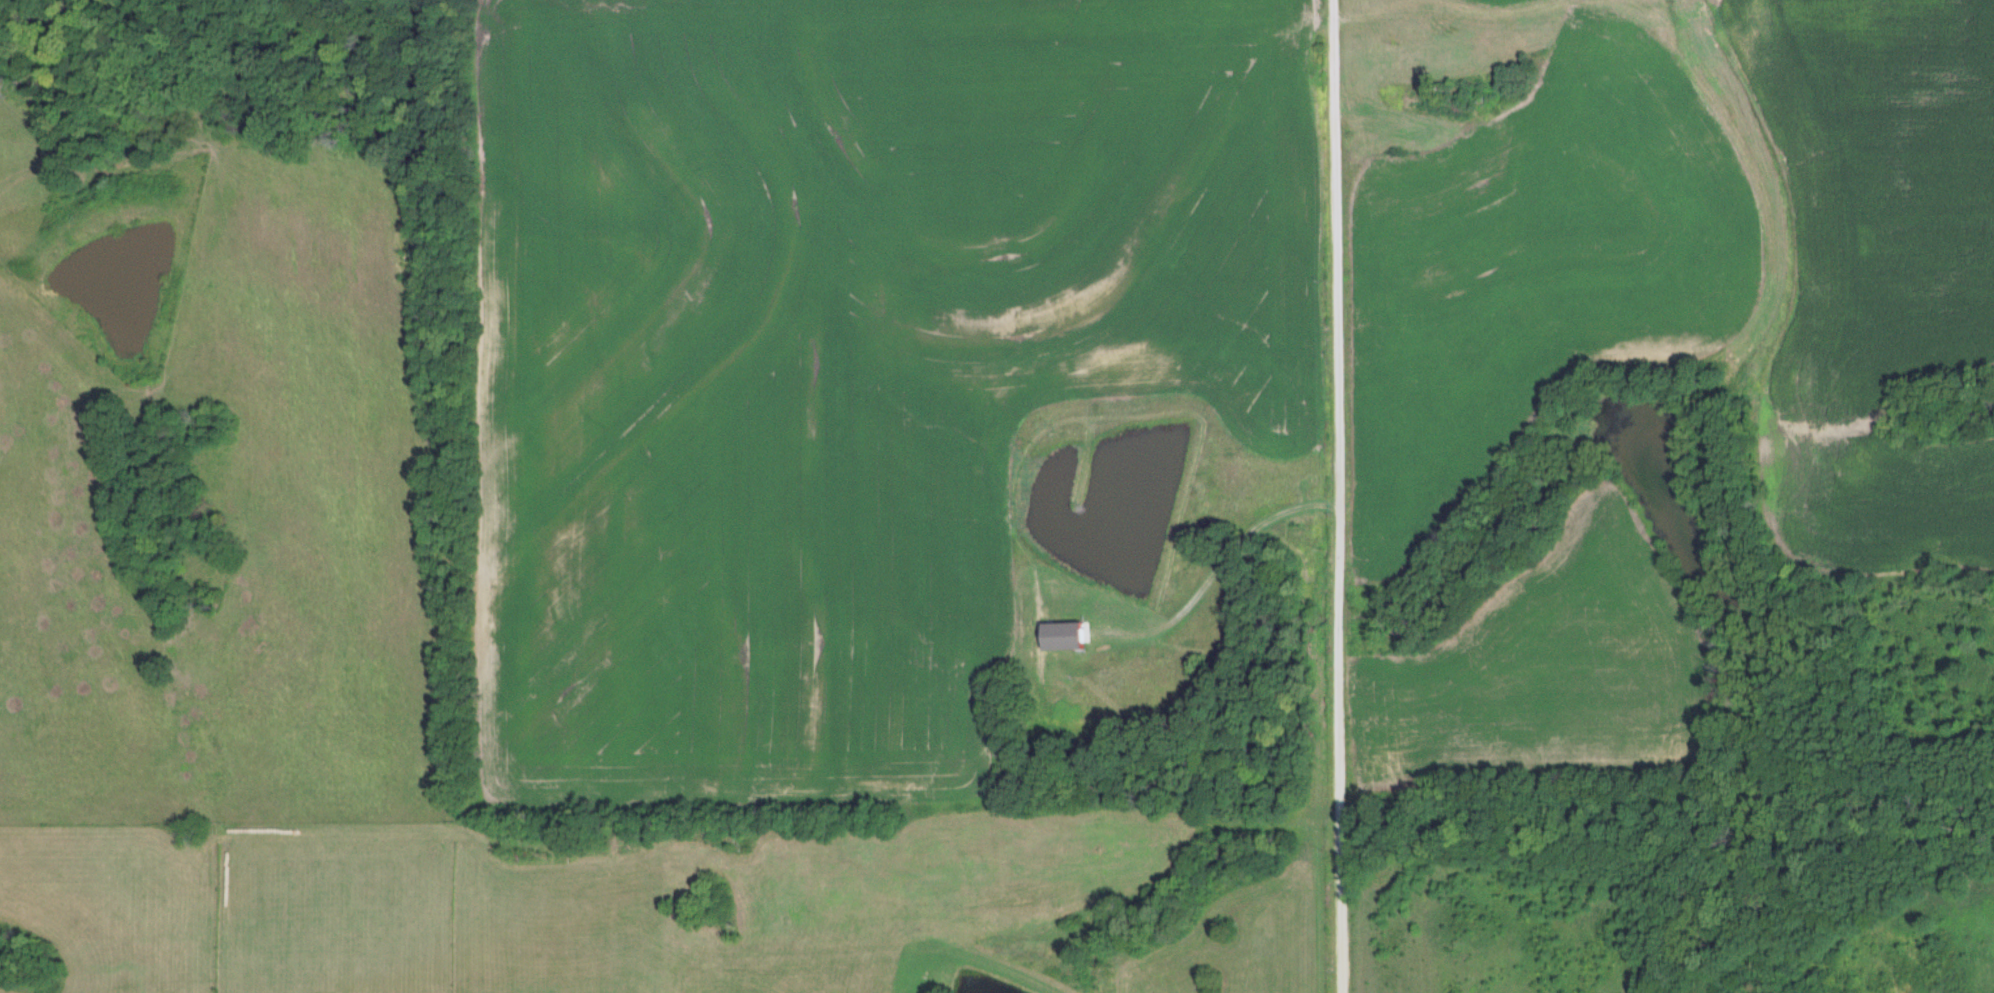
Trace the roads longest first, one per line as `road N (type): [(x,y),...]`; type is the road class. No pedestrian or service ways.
road 1 (residential): [(1343,992),(1332,0)]

